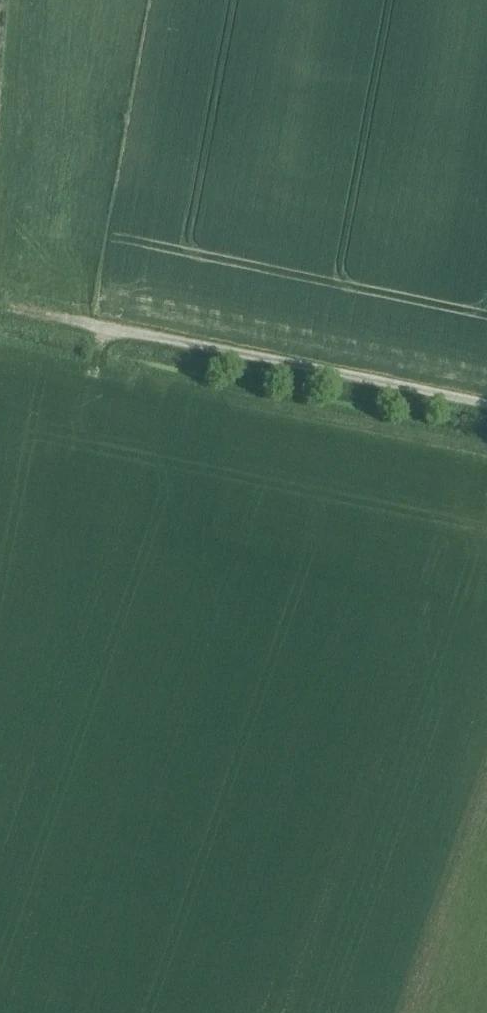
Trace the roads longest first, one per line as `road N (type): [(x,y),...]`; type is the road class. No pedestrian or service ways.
road 1 (unclassified): [(486,404),(0,305)]

